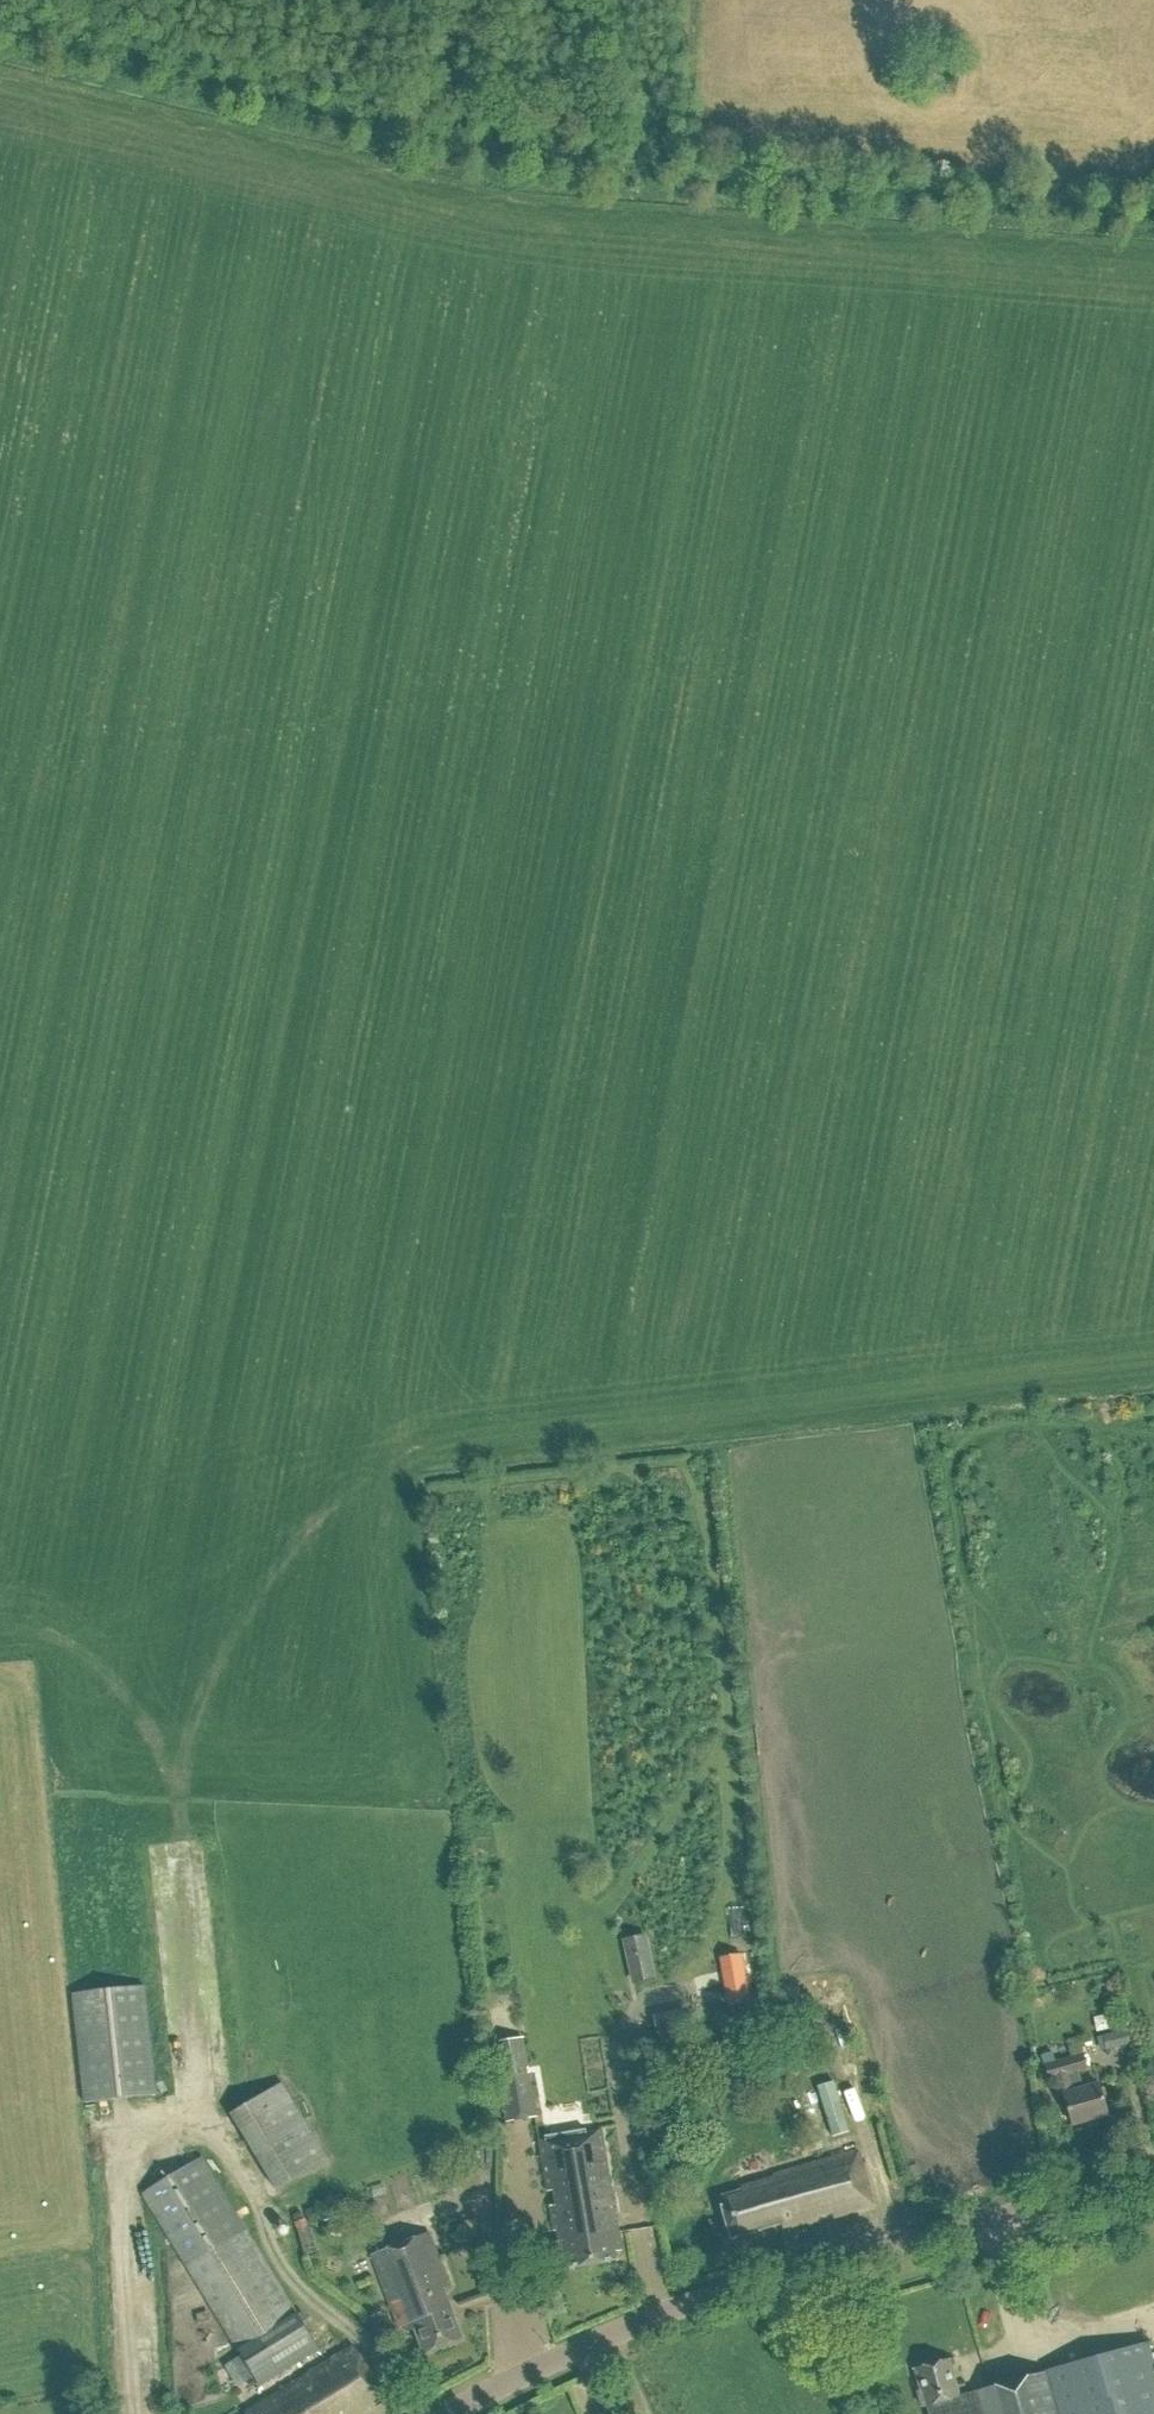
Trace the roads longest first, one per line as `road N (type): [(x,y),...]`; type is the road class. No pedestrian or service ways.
road 1 (tertiary): [(452,2413),(664,2312),(1153,2172)]
road 2 (track): [(986,2220),(1023,2355),(1153,2332)]

